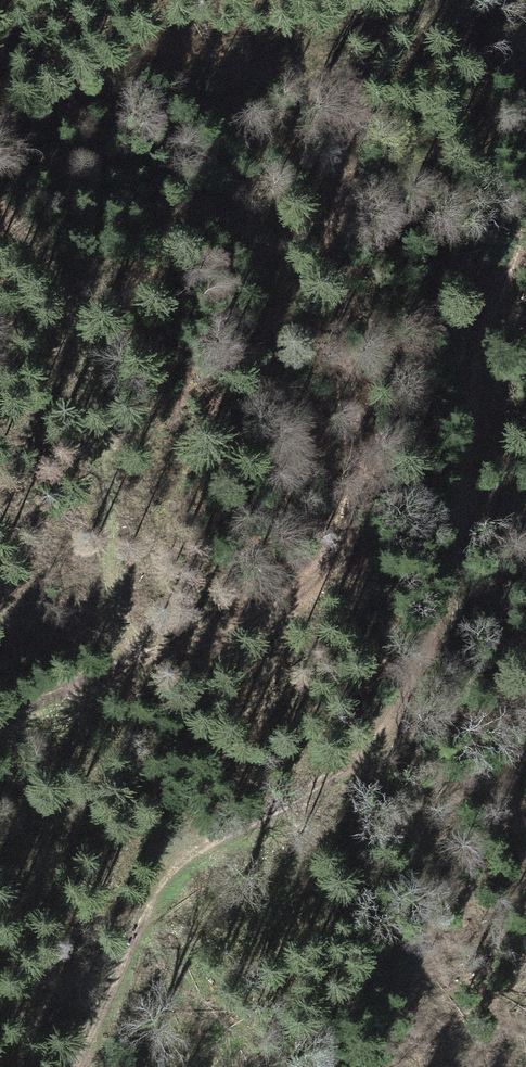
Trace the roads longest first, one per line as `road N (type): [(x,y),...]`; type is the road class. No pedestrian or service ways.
road 1 (track): [(188,658),(266,635),(330,565),(350,492),(379,205),(412,111),(459,44),(525,14)]
road 2 (track): [(525,238),(447,595),(410,693),(362,749)]
road 3 (track): [(188,658),(150,648),(115,613),(107,545),(116,443),(104,381),(76,294),(0,208)]
road 4 (track): [(90,1066),(151,907),(207,849),(362,749)]

